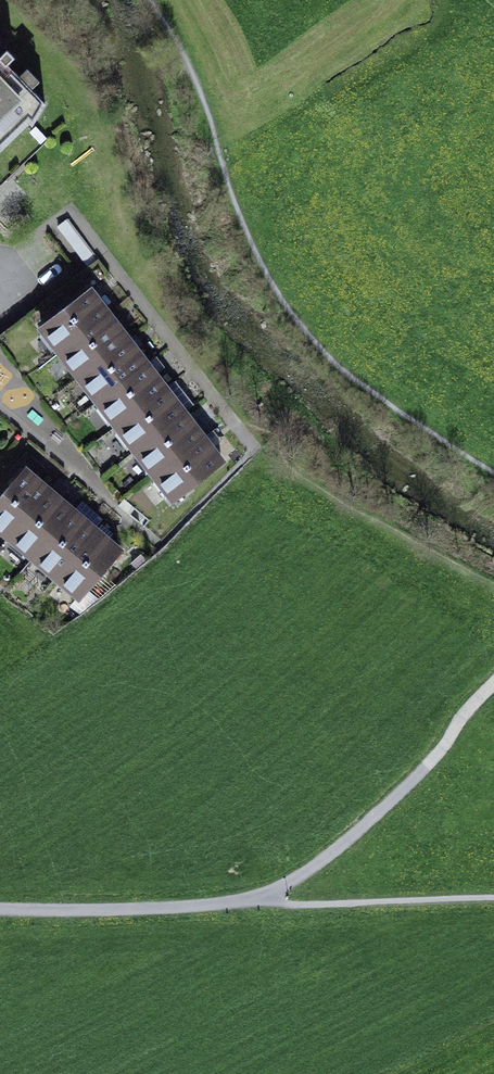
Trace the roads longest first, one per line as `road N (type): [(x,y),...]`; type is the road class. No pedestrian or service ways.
road 1 (unclassified): [(493,683),(431,764),(352,837),(258,900)]
road 2 (unclassified): [(258,900),(0,909)]
road 3 (unclassified): [(258,900),(493,902)]

